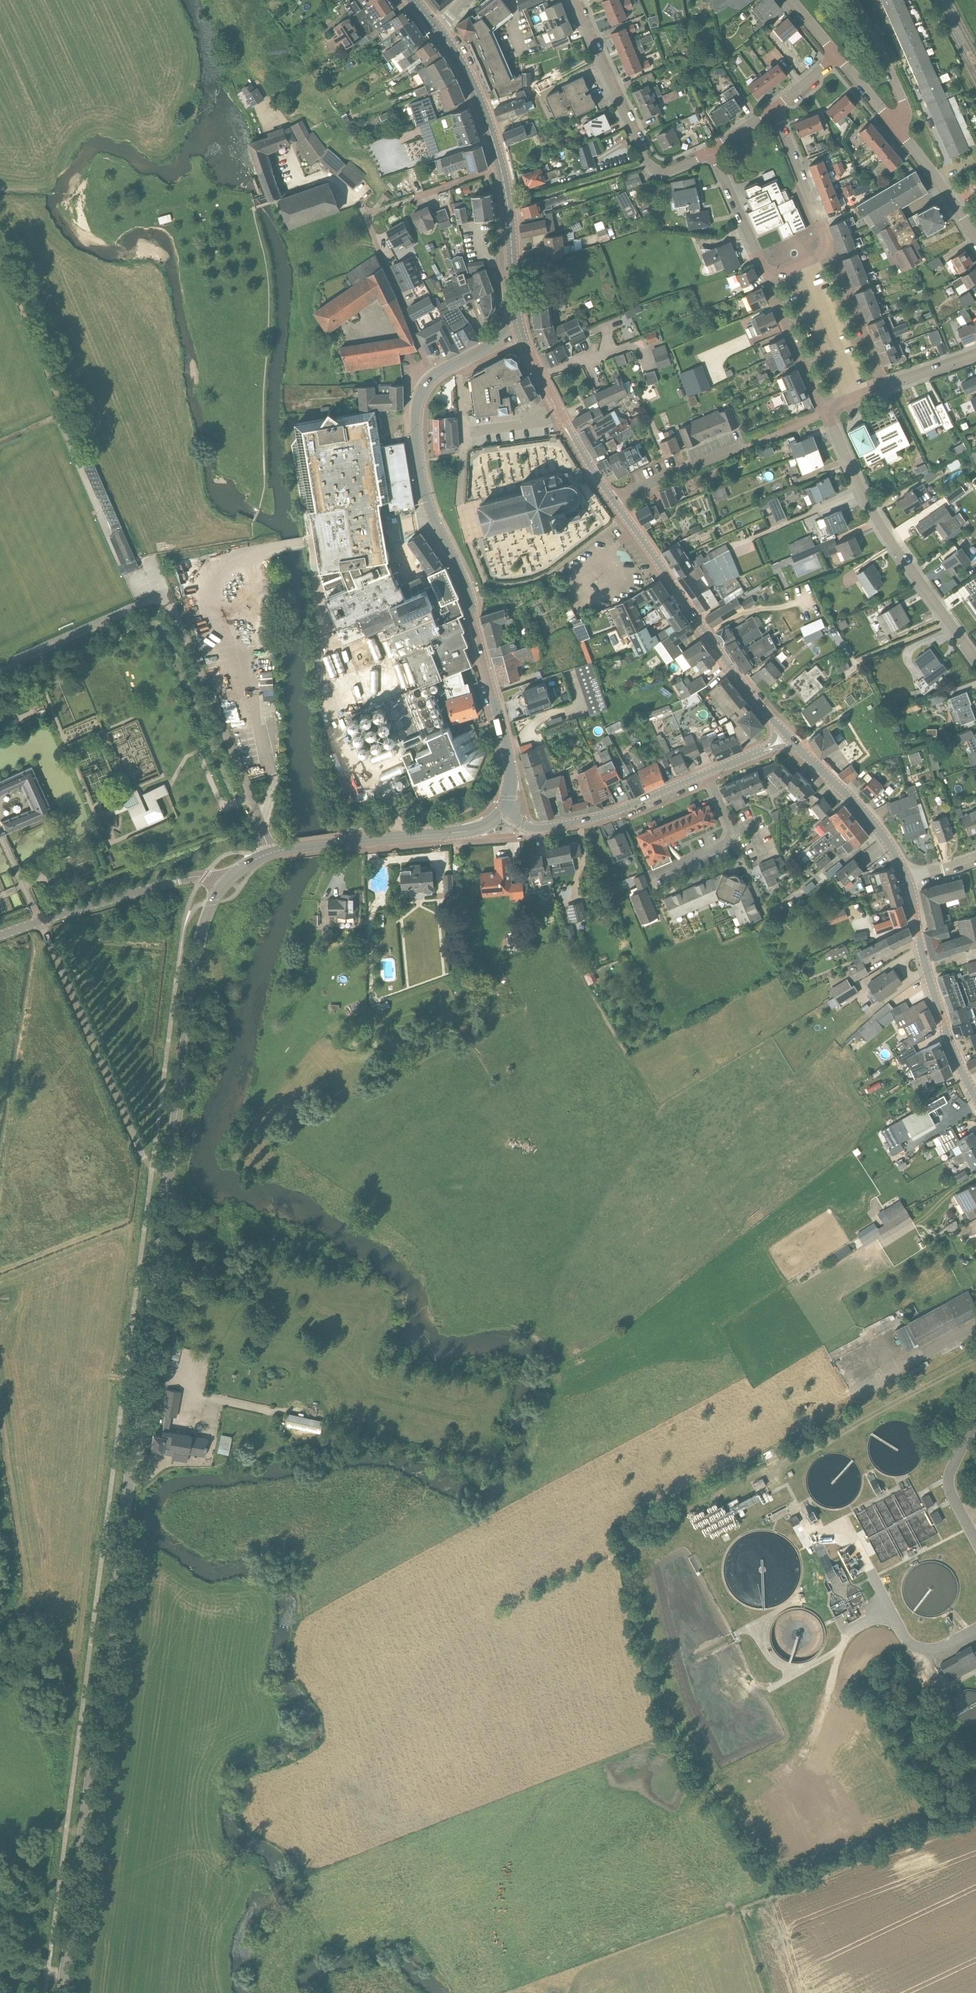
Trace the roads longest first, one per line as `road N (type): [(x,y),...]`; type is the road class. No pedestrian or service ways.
road 1 (secondary): [(63,1992),(195,974),(205,923),(226,882)]
road 2 (secondary): [(510,812),(513,765),(468,594),(420,468),(417,406),(434,378)]
road 3 (secondary): [(226,882),(271,852),(466,832),(510,812)]
road 4 (secondary): [(789,737),(692,617),(612,499)]
road 5 (track): [(169,1172),(152,1171),(40,921)]
road 6 (residential): [(975,659),(874,515),(828,414)]
road 7 (residential): [(575,0),(648,165),(673,169),(712,151)]
road 8 (unclassified): [(0,936),(188,878),(226,882)]
road 9 (secondary): [(975,1097),(948,1037),(907,878)]
road 10 (secondary): [(510,812),(534,829),(588,820),(706,774)]
road 11 (secondary): [(907,878),(887,840),(789,737)]
road 12 (residential): [(434,378),(365,214)]
road 13 (secondary): [(520,332),(501,168)]
road 14 (secondary): [(501,168),(468,75),(436,30)]
road 15 (residential): [(830,248),(776,109)]
road 16 (residential): [(885,386),(830,248)]
road 17 (secondary): [(612,499),(540,377)]
road 18 (residential): [(612,499),(744,449)]
road 19 (residential): [(975,239),(897,126)]
road 20 (residential): [(766,277),(712,151)]
road 21 (unclassified): [(897,126),(902,100),(855,0)]

